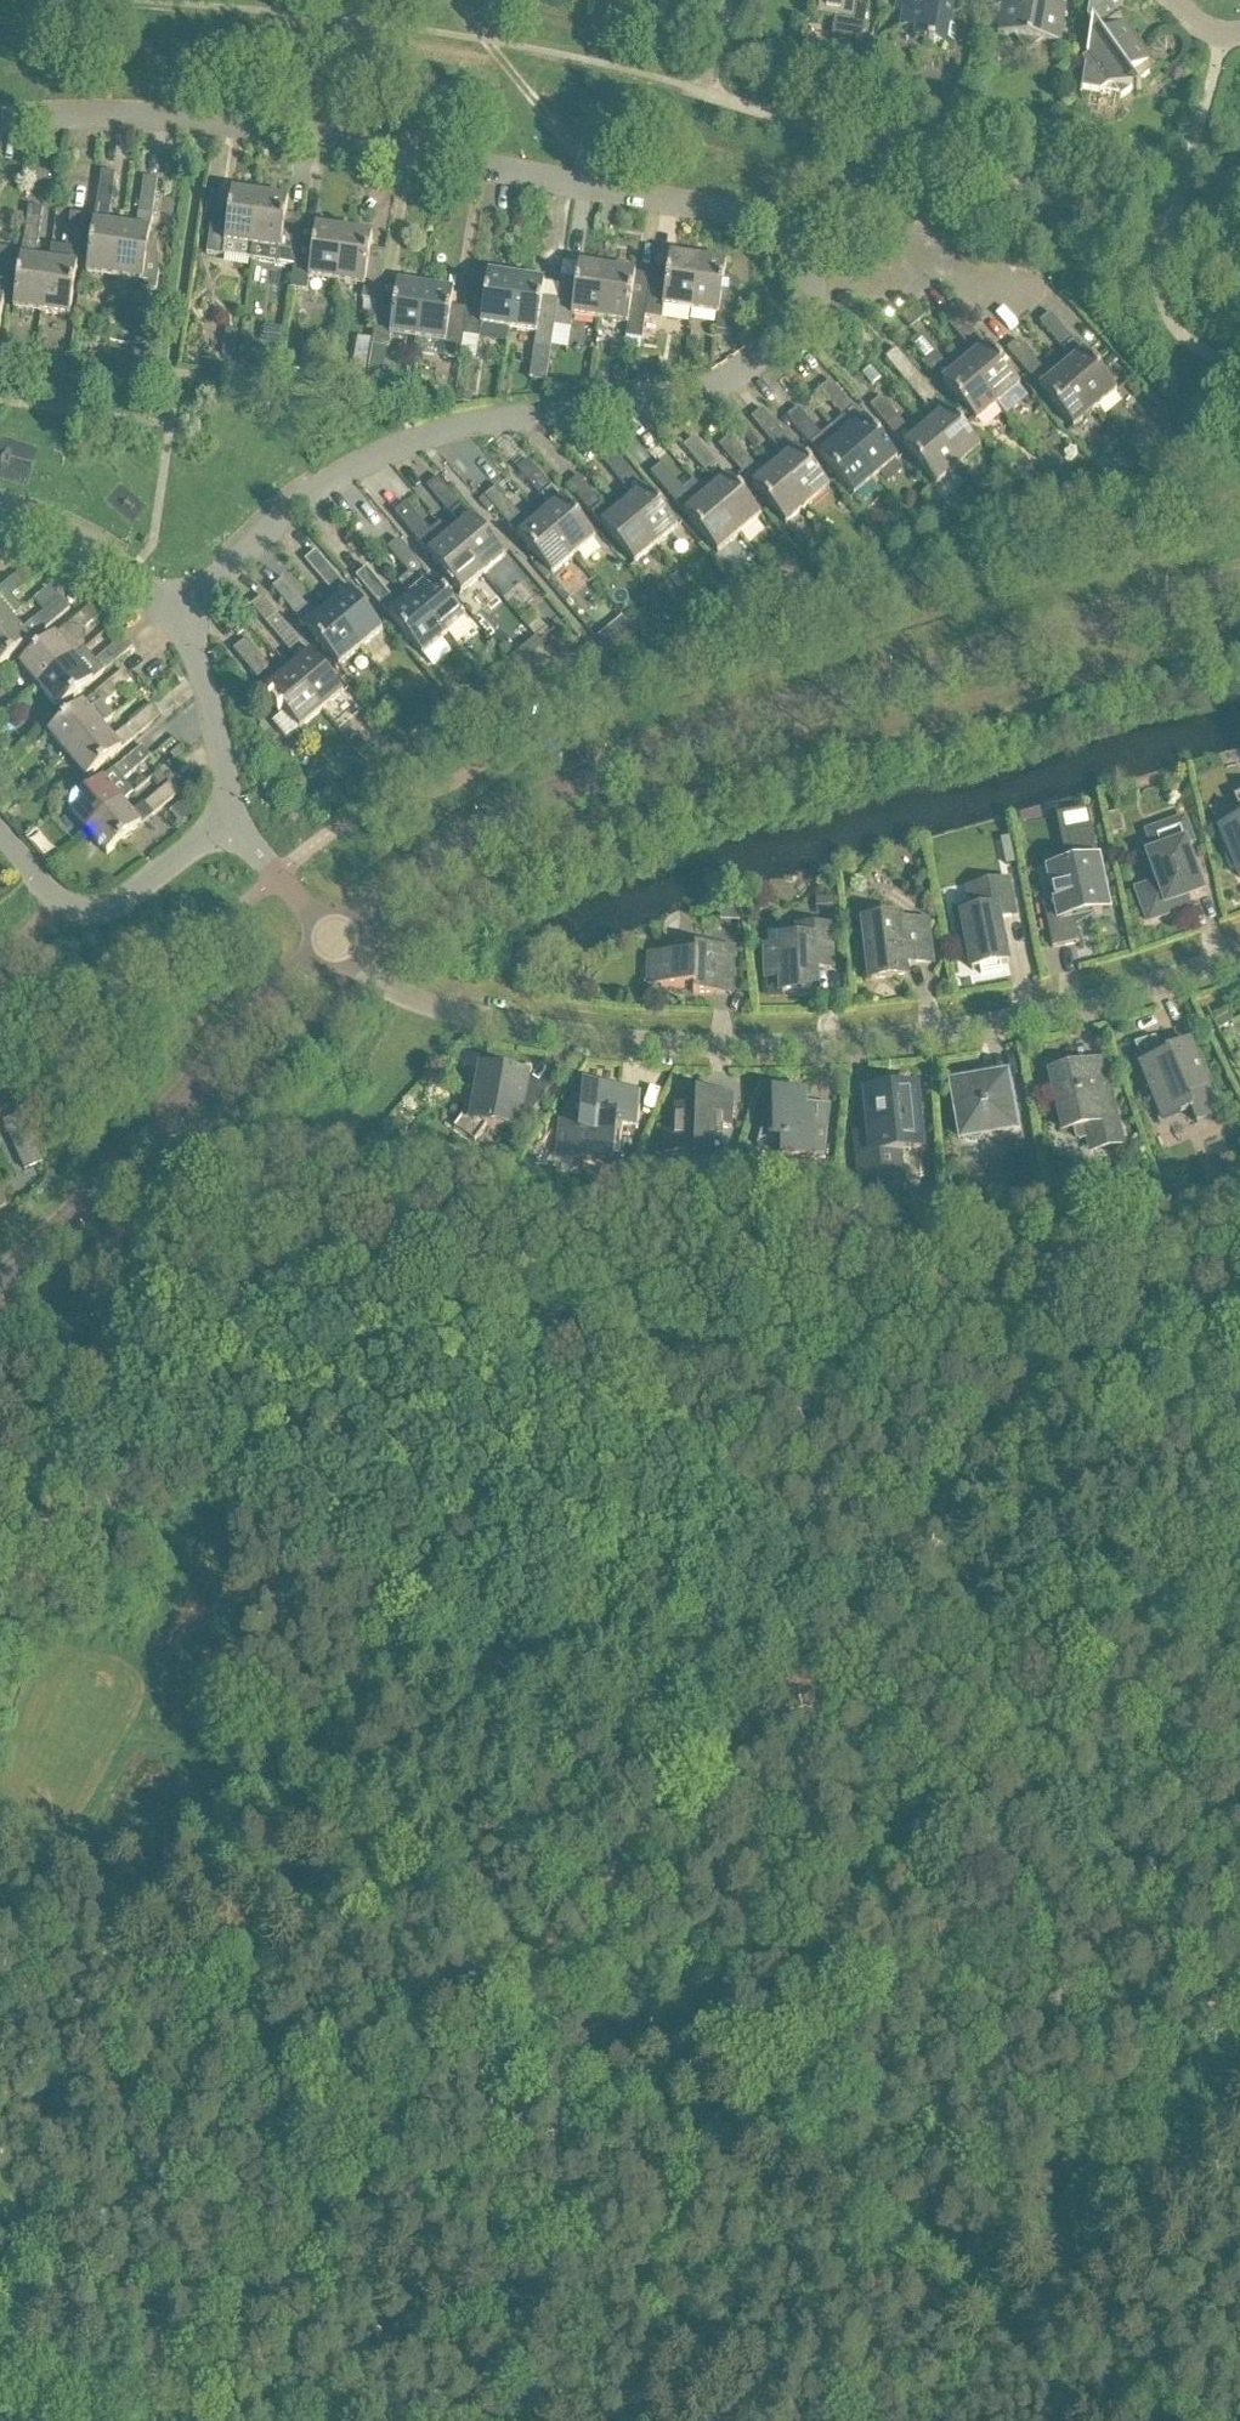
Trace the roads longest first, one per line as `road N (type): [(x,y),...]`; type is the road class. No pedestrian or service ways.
road 1 (tertiary): [(1239,593),(617,772),(477,840),(336,942)]
road 2 (residential): [(1239,958),(1010,1023),(918,1039),(751,1050),(608,1043),(425,1008),(356,970),(336,942)]
road 3 (residential): [(0,122),(72,115),(262,128),(765,221),(801,249),(813,290)]
road 4 (residential): [(813,290),(788,335),(699,394),(470,426),(366,464),(307,499),(191,613)]
road 5 (tertiary): [(336,942),(116,1178),(0,1283)]
road 6 (residential): [(232,828),(111,915),(86,916),(58,902),(0,832)]
road 7 (residential): [(813,290),(905,287),(924,268),(948,265),(1027,301)]
road 8 (residential): [(191,613),(190,642),(208,691),(232,828)]
road 9 (residential): [(191,613),(161,602),(117,564),(0,512)]
road 10 (track): [(588,190),(588,171),(483,42)]
road 11 (residential): [(336,942),(232,828)]

